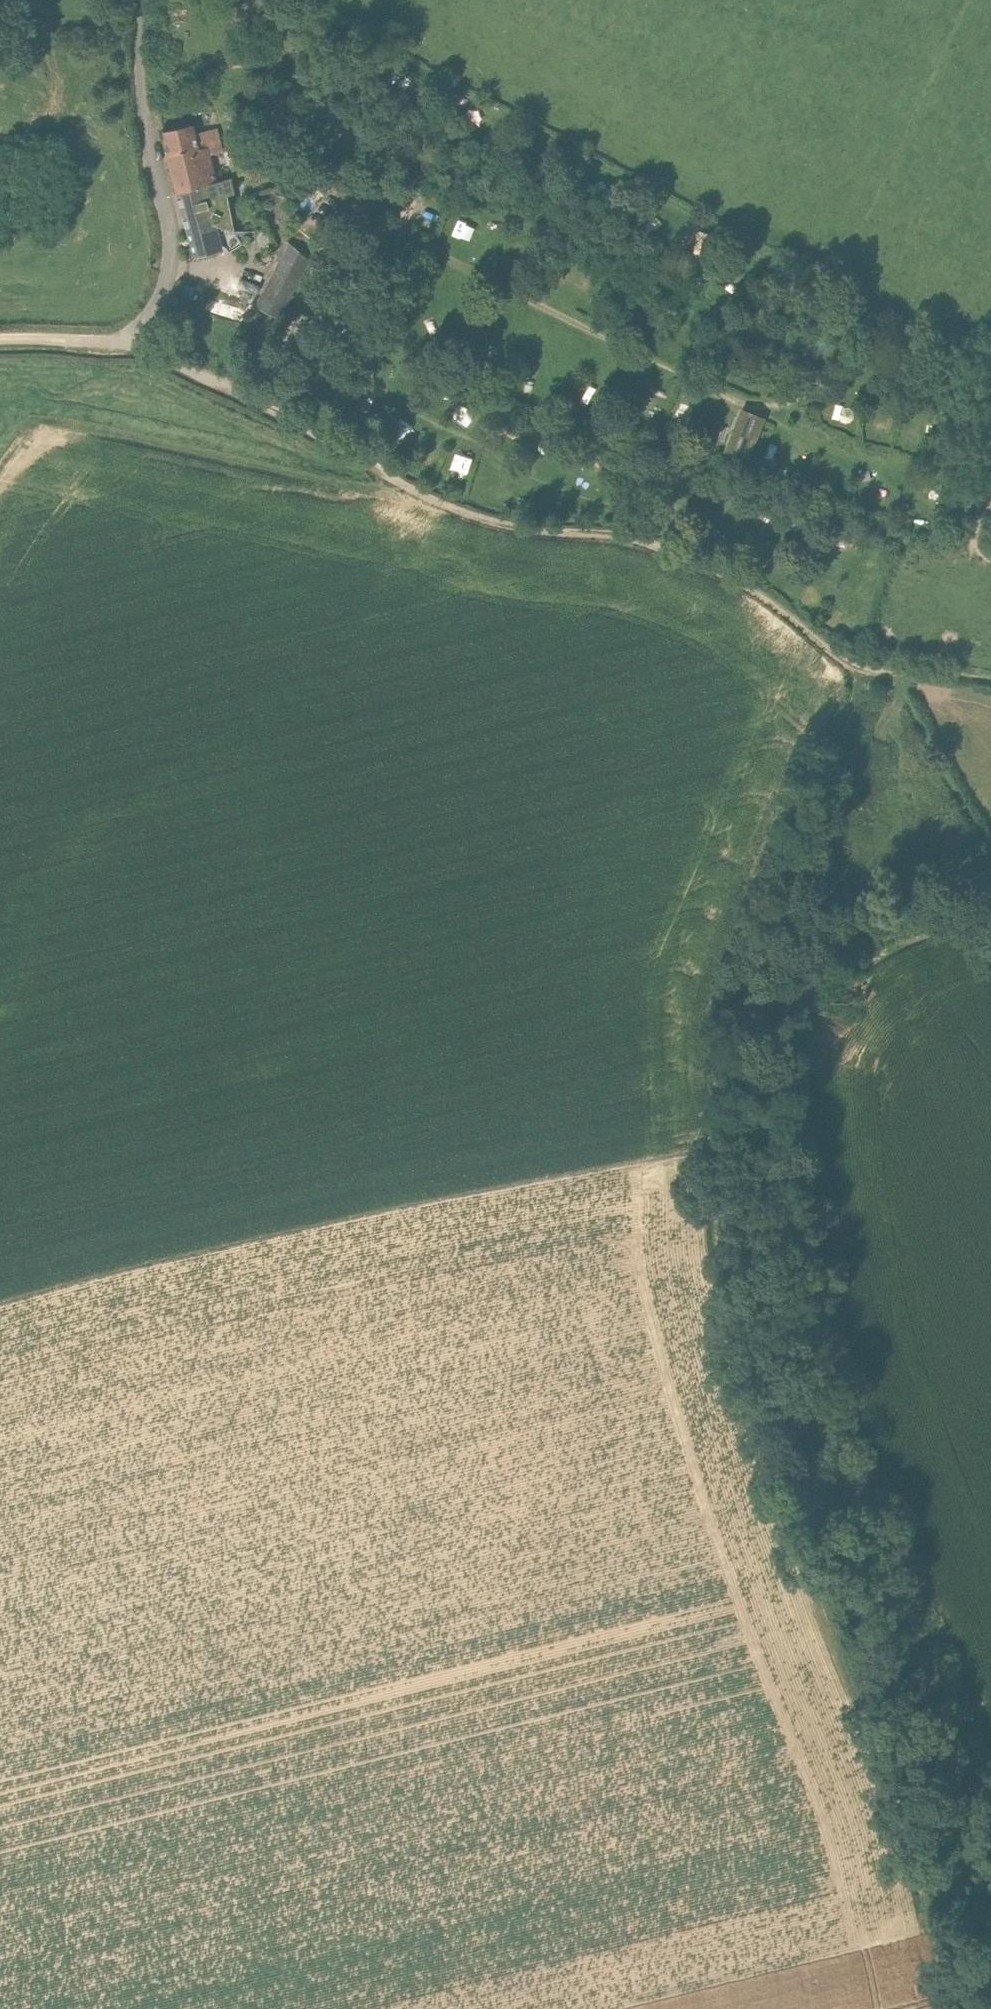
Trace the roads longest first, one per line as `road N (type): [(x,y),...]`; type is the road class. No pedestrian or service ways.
road 1 (unclassified): [(132,336),(158,303),(172,253),(144,120),(137,0)]
road 2 (unclassified): [(0,339),(132,336)]

